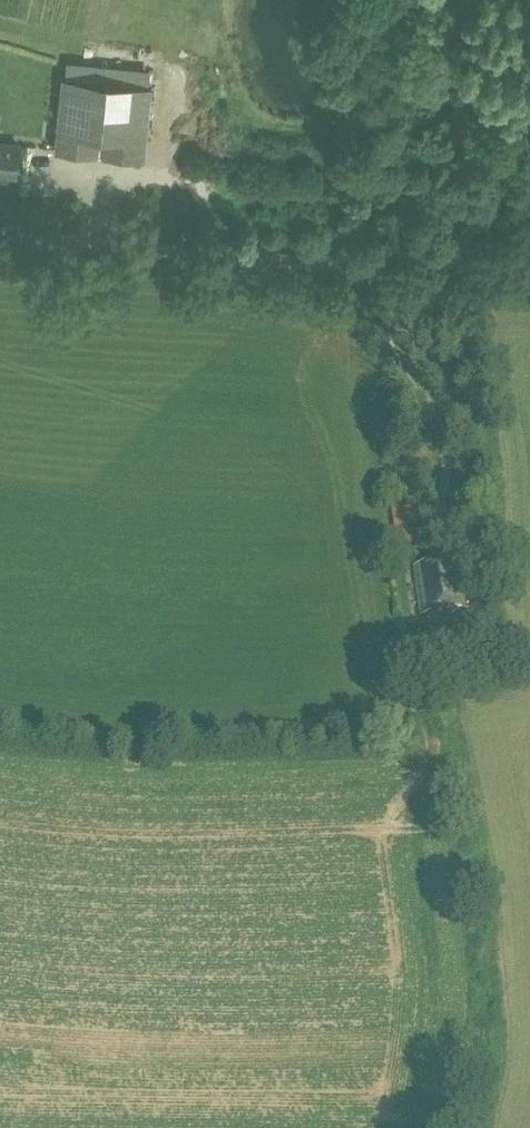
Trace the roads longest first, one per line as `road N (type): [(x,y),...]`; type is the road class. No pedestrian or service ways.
road 1 (unclassified): [(529,276),(386,274),(0,242)]

